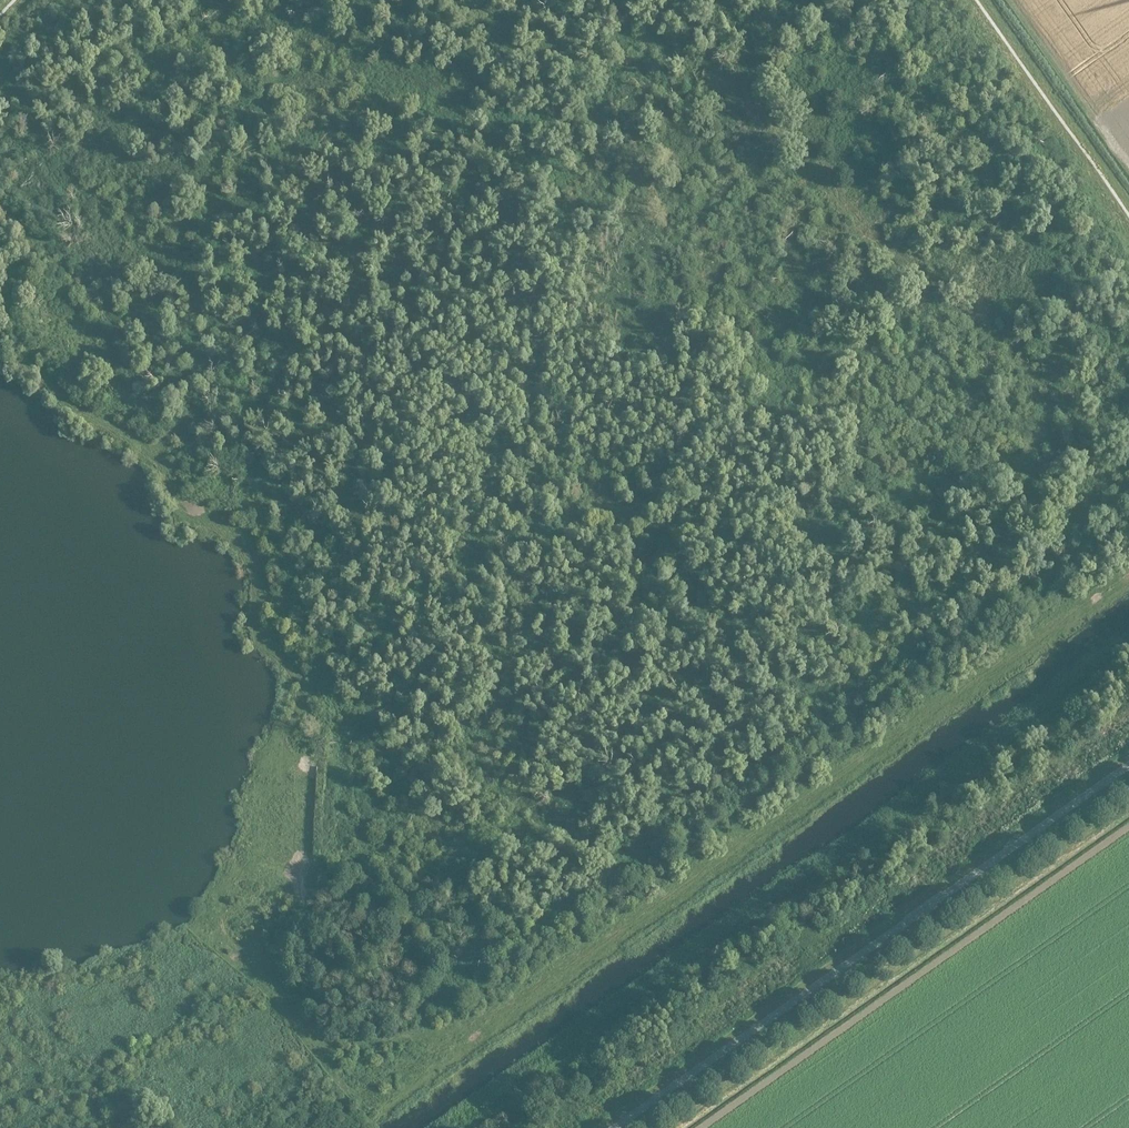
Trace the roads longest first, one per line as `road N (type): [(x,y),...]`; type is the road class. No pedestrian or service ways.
road 1 (unclassified): [(613,1127),(1128,766)]

